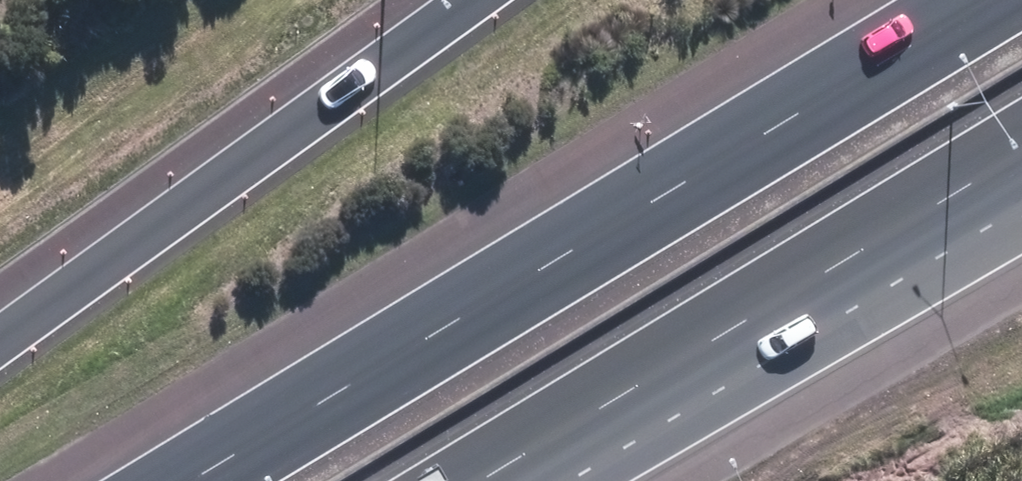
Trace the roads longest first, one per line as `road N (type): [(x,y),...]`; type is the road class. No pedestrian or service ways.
road 1 (motorway): [(152,480),(964,0)]
road 2 (motorway): [(1021,151),(473,480)]
road 3 (motorway): [(0,314),(425,0)]

